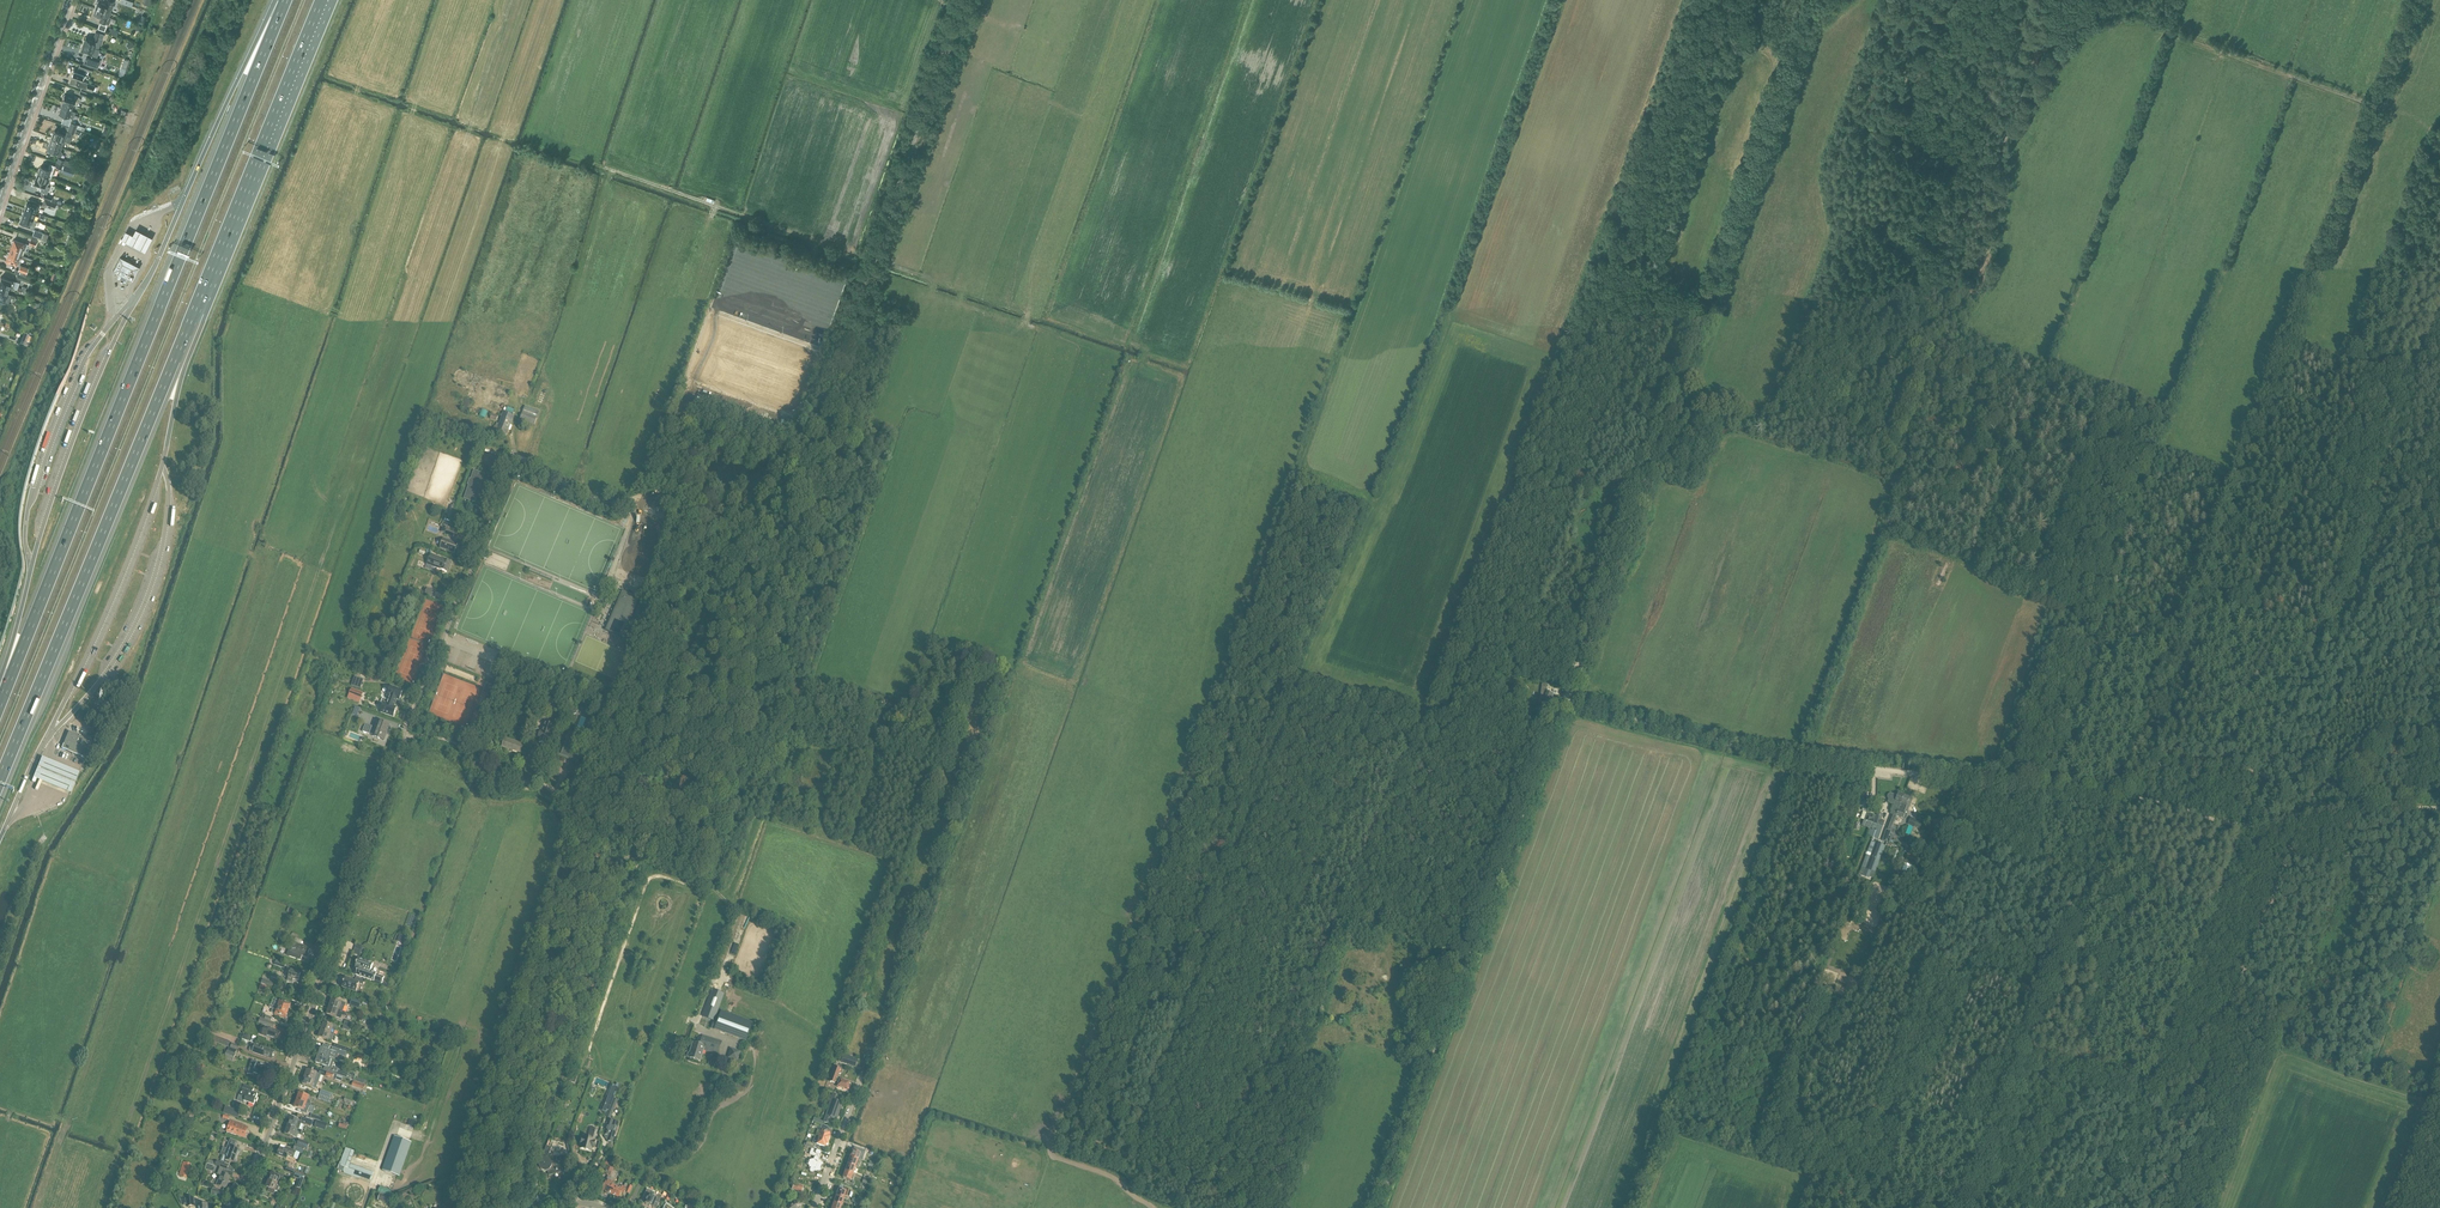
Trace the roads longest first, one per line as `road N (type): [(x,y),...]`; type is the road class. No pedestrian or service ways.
road 1 (unclassified): [(242,1207),(410,721),(509,465),(529,461),(600,500),(670,488)]
road 2 (motorway): [(286,0),(0,702)]
road 3 (track): [(1563,704),(1803,36),(1831,0)]
road 4 (track): [(1546,751),(1366,695),(1183,1206)]
road 5 (track): [(1563,704),(1797,761),(2123,796)]
road 6 (motorway): [(0,779),(210,272)]
road 7 (track): [(1910,1207),(1843,1184),(1991,779)]
road 8 (track): [(2247,825),(2415,367)]
road 9 (track): [(2151,1207),(2303,813)]
road 10 (track): [(642,853),(521,1207)]
road 11 (track): [(2288,339),(2412,0)]
road 12 (track): [(2123,796),(2233,825),(2324,807),(2439,807)]
road 13 (track): [(2185,628),(2288,339)]
road 14 (motorway): [(210,272),(323,0)]
road 15 (unclassified): [(1378,1207),(1472,950)]
road 16 (track): [(2029,1041),(2123,796)]
road 17 (track): [(1472,950),(1563,704)]
road 18 (motorway): [(277,0),(183,202)]
road 19 (secondary): [(0,204),(70,0)]
road 20 (motorway): [(164,461),(206,315),(210,272)]
road 21 (track): [(2123,796),(2185,628)]
road 22 (track): [(1963,1207),(2029,1041)]
road 23 (track): [(2374,104),(2219,51)]
road 24 (track): [(2387,1207),(2439,1085)]
road 25 (residential): [(815,1207),(858,1089)]
road 26 (track): [(1329,977),(1212,936)]
road 27 (track): [(2439,693),(2400,807)]

